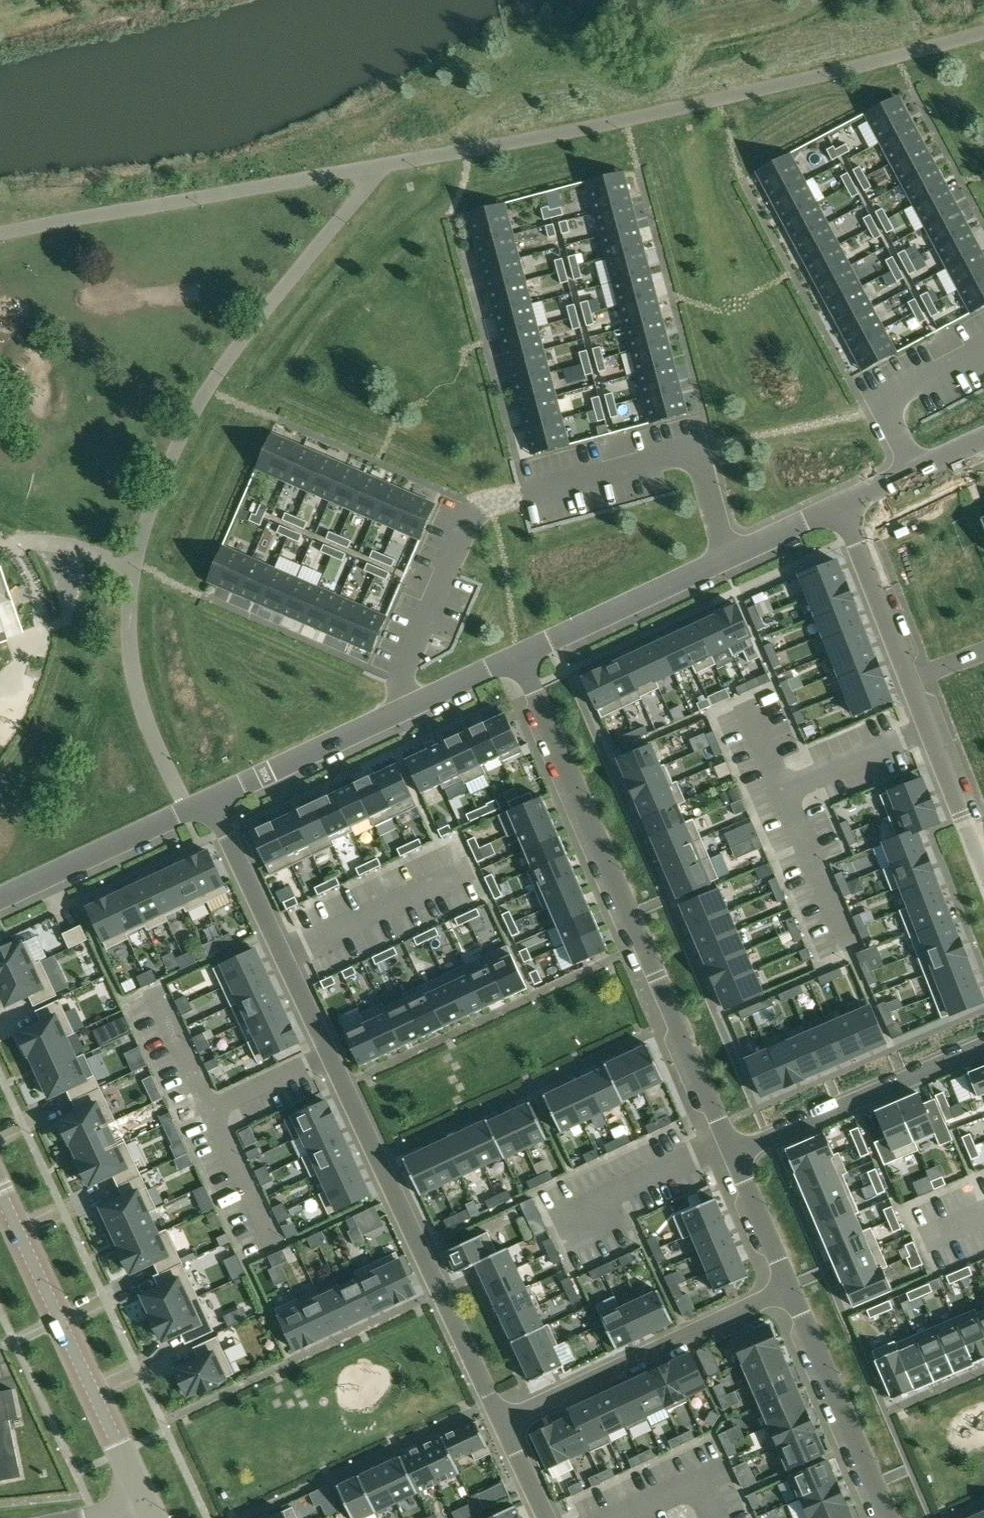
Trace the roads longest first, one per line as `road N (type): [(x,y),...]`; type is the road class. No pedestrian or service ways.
road 1 (residential): [(211,800),(500,1421)]
road 2 (residential): [(728,560),(697,448),(474,506),(399,681),(411,706)]
road 3 (residential): [(520,655),(732,1155)]
road 4 (residential): [(841,506),(983,878)]
road 5 (tertiary): [(0,1191),(145,1503)]
road 6 (residential): [(788,1288),(500,1421)]
road 7 (residential): [(732,1155),(983,1046)]
road 8 (residential): [(788,1288),(889,1517)]
road 9 (residential): [(0,898),(211,800)]
road 10 (residential): [(520,655),(728,560)]
road 11 (residential): [(211,800),(411,706)]
road 12 (residential): [(983,348),(881,403),(918,473)]
road 13 (residential): [(732,1155),(788,1288)]
road 14 (residential): [(728,560),(841,506)]
road 15 (residential): [(411,706),(520,655)]

